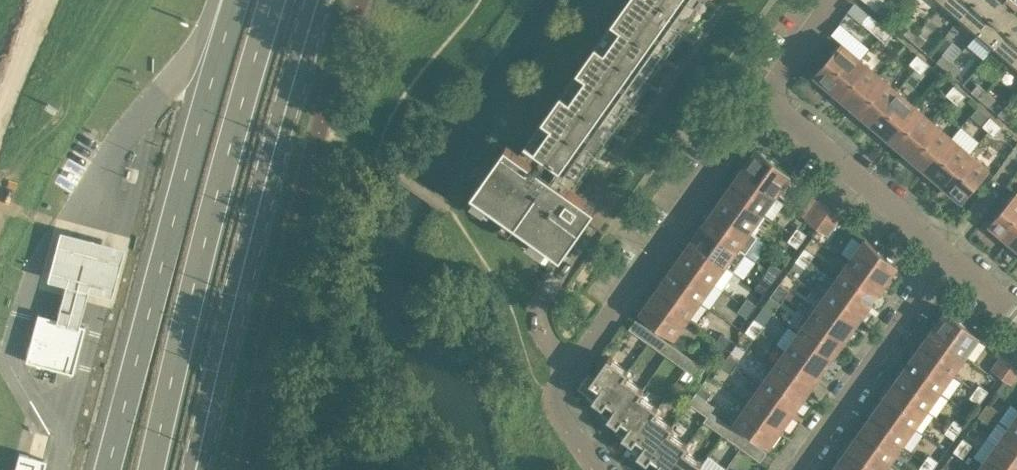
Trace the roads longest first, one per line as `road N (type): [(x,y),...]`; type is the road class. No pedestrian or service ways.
road 1 (primary): [(239,0),(111,469)]
road 2 (primary): [(154,469),(227,161),(277,0)]
road 3 (residential): [(766,97),(560,385),(556,405),(600,469)]
road 4 (residential): [(791,469),(951,257)]
road 5 (residential): [(951,257),(766,97)]

